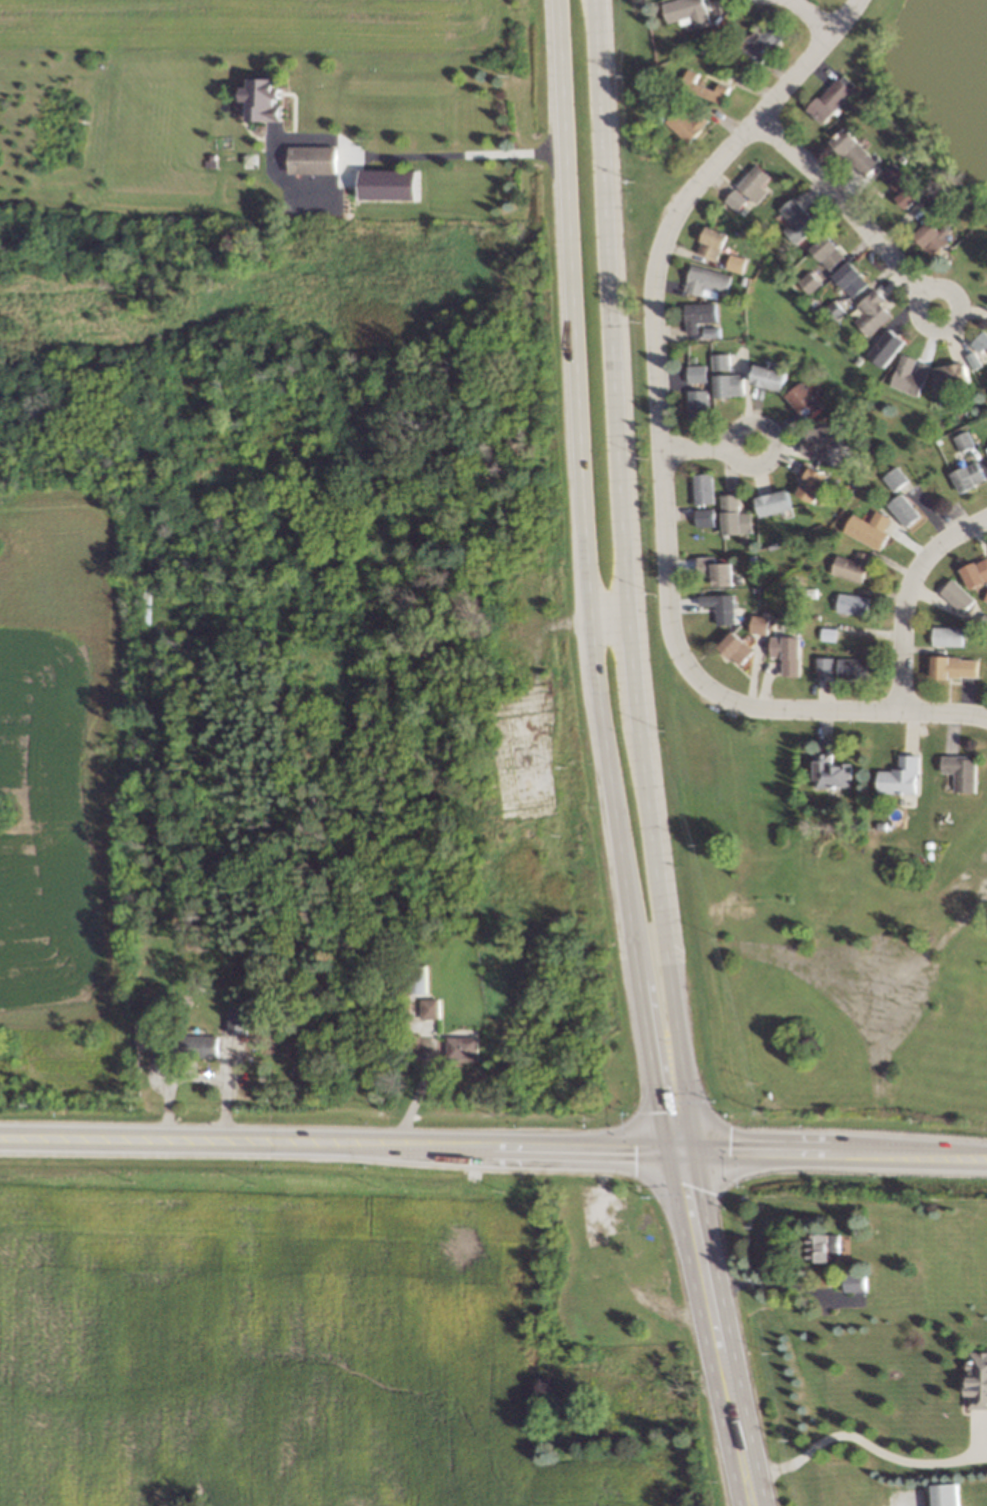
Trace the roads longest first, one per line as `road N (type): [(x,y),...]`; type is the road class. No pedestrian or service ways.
road 1 (primary): [(557,0),(588,628),(671,1145)]
road 2 (primary): [(696,1146),(649,827),(630,630),(597,0)]
road 3 (residential): [(986,717),(735,703),(696,677),(671,622),(654,302),(661,247),(695,186),(859,0)]
road 4 (tertiary): [(0,1138),(681,1145)]
road 5 (primary): [(671,1145),(744,1505)]
road 6 (primary): [(768,1505),(696,1146)]
road 7 (tertiary): [(681,1145),(986,1157)]
road 8 (residential): [(756,119),(811,165),(939,306)]
road 9 (residential): [(898,709),(906,600),(917,568),(944,538),(986,517)]

